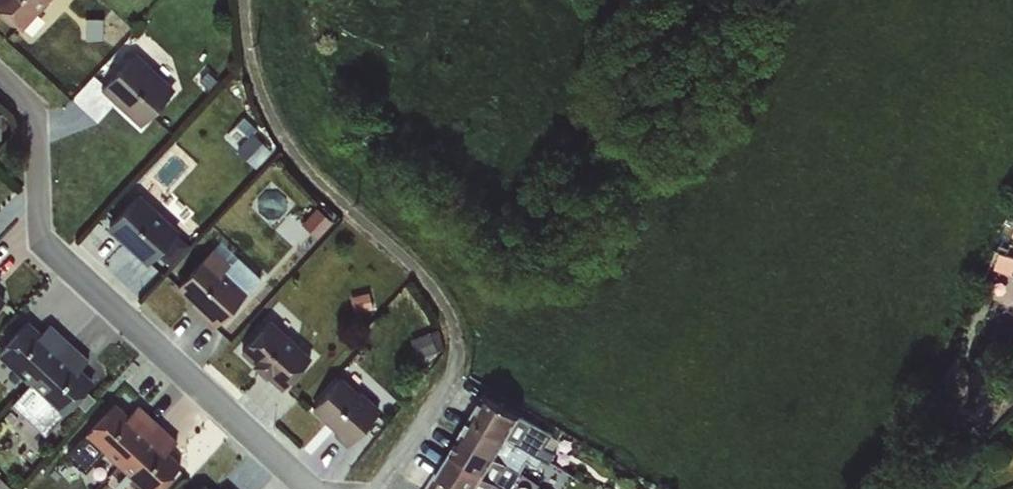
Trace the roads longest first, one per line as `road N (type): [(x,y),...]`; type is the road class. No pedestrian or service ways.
road 1 (residential): [(0,72),(36,107),(39,240),(305,488)]

